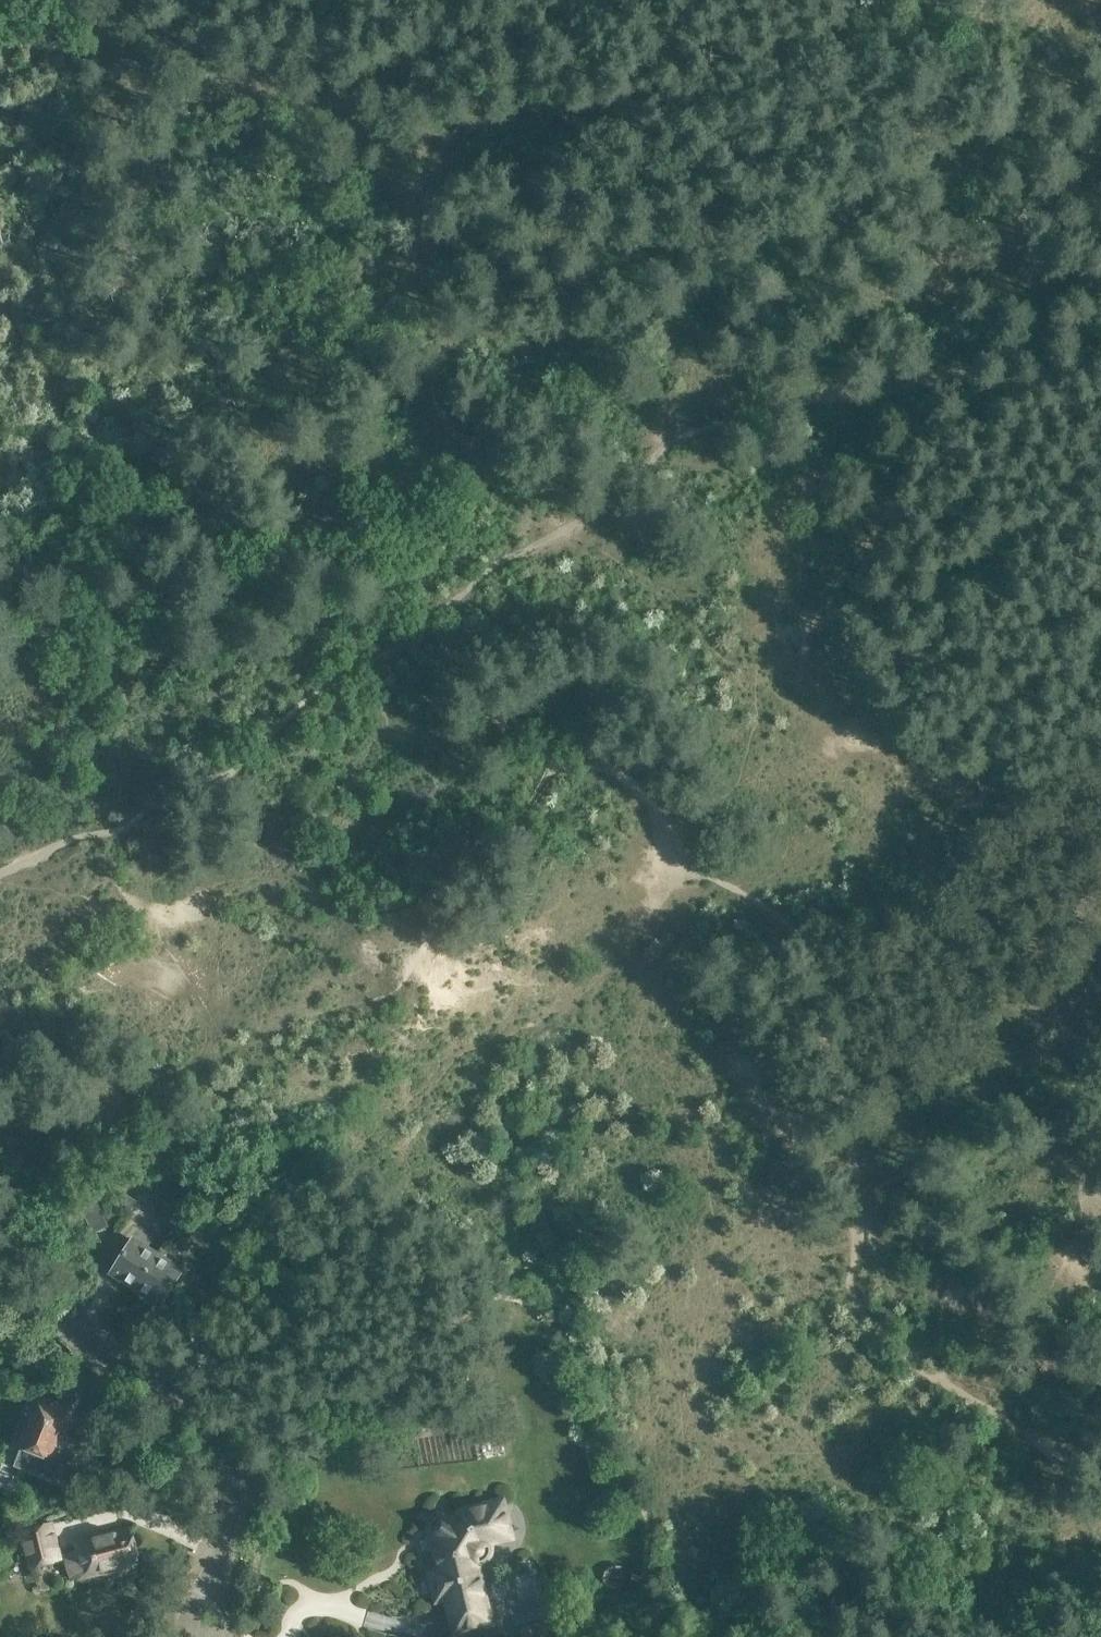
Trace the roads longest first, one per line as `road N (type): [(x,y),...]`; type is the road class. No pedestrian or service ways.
road 1 (track): [(1100,1479),(923,1374),(852,1308),(854,1225),(838,1073),(802,960),(785,926),(759,903),(684,866),(625,777),(551,764),(517,732),(442,698),(333,688),(247,763),(225,773),(193,771),(122,827),(63,841),(0,873)]
road 2 (residential): [(0,1307),(63,1328),(151,1375),(178,1396),(230,1467),(233,1534),(187,1636)]

